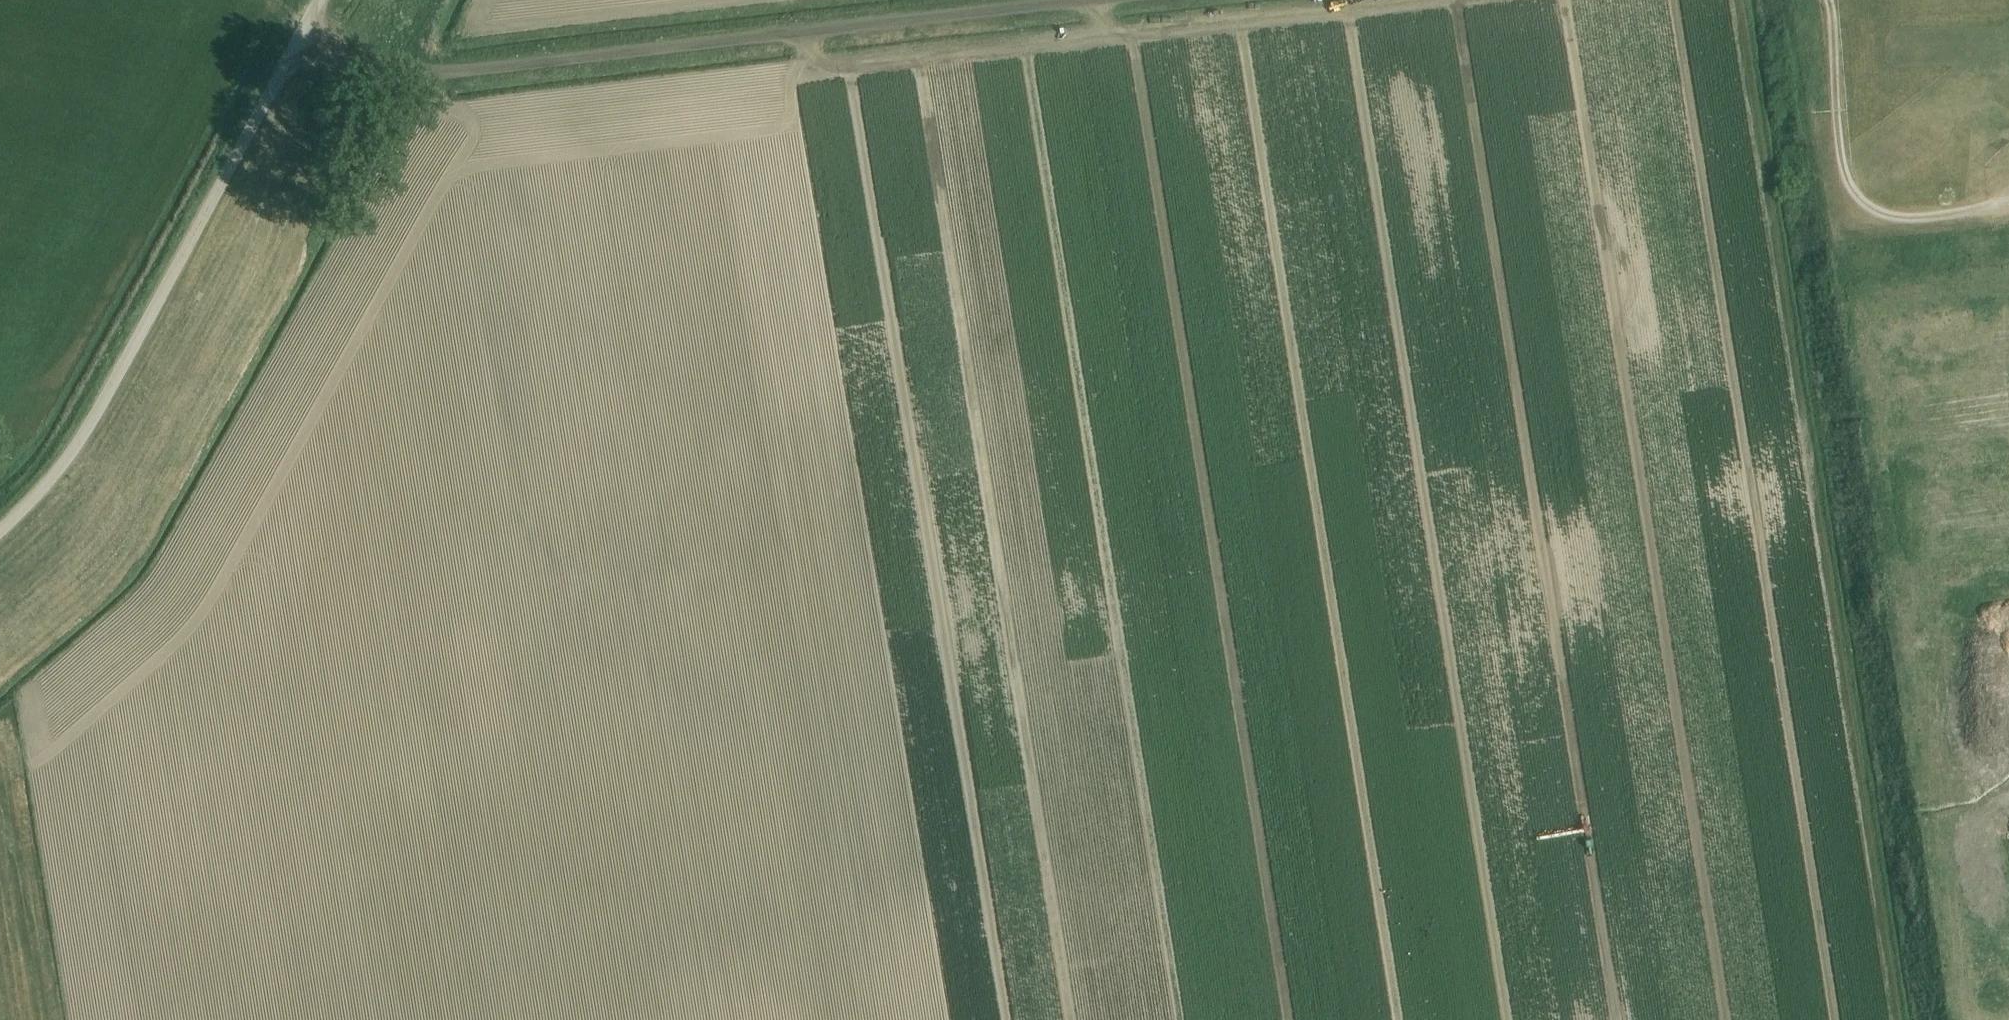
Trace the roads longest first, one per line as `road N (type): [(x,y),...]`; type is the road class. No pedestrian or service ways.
road 1 (unclassified): [(0,533),(73,451),(324,0)]

